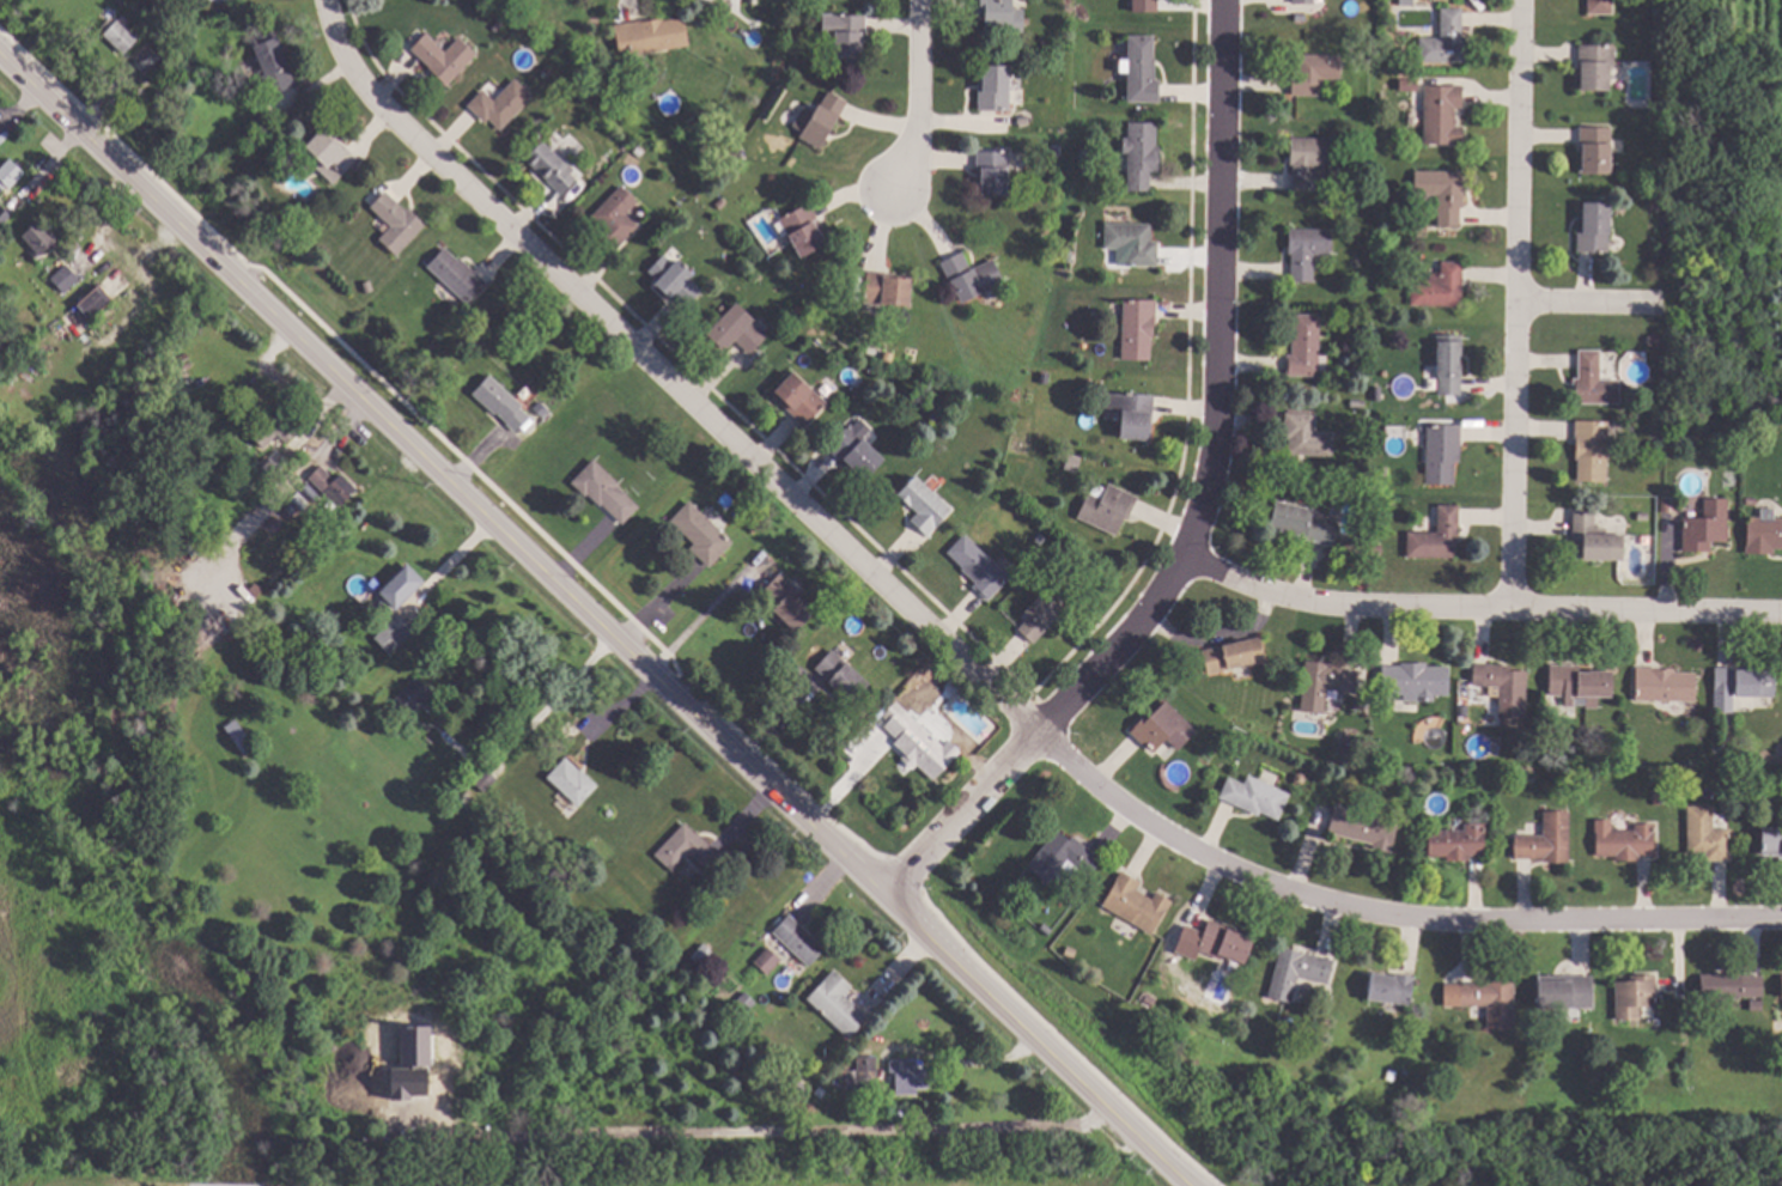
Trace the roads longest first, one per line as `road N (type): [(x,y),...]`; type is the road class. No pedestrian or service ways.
road 1 (tertiary): [(1187,1185),(0,56)]
road 2 (residential): [(1038,735),(383,110),(336,42),(325,0)]
road 3 (residential): [(883,893),(1119,646),(1186,559),(1215,446),(1224,0)]
road 4 (residential): [(1781,921),(1441,924),(1321,905),(1199,857),(1120,807),(1038,735)]
road 5 (residential): [(1521,0),(1512,610)]
road 6 (residential): [(1186,559),(1322,607),(1781,615)]
road 7 (residential): [(917,0),(914,150),(892,190)]
road 8 (residential): [(1518,304),(1665,306)]

